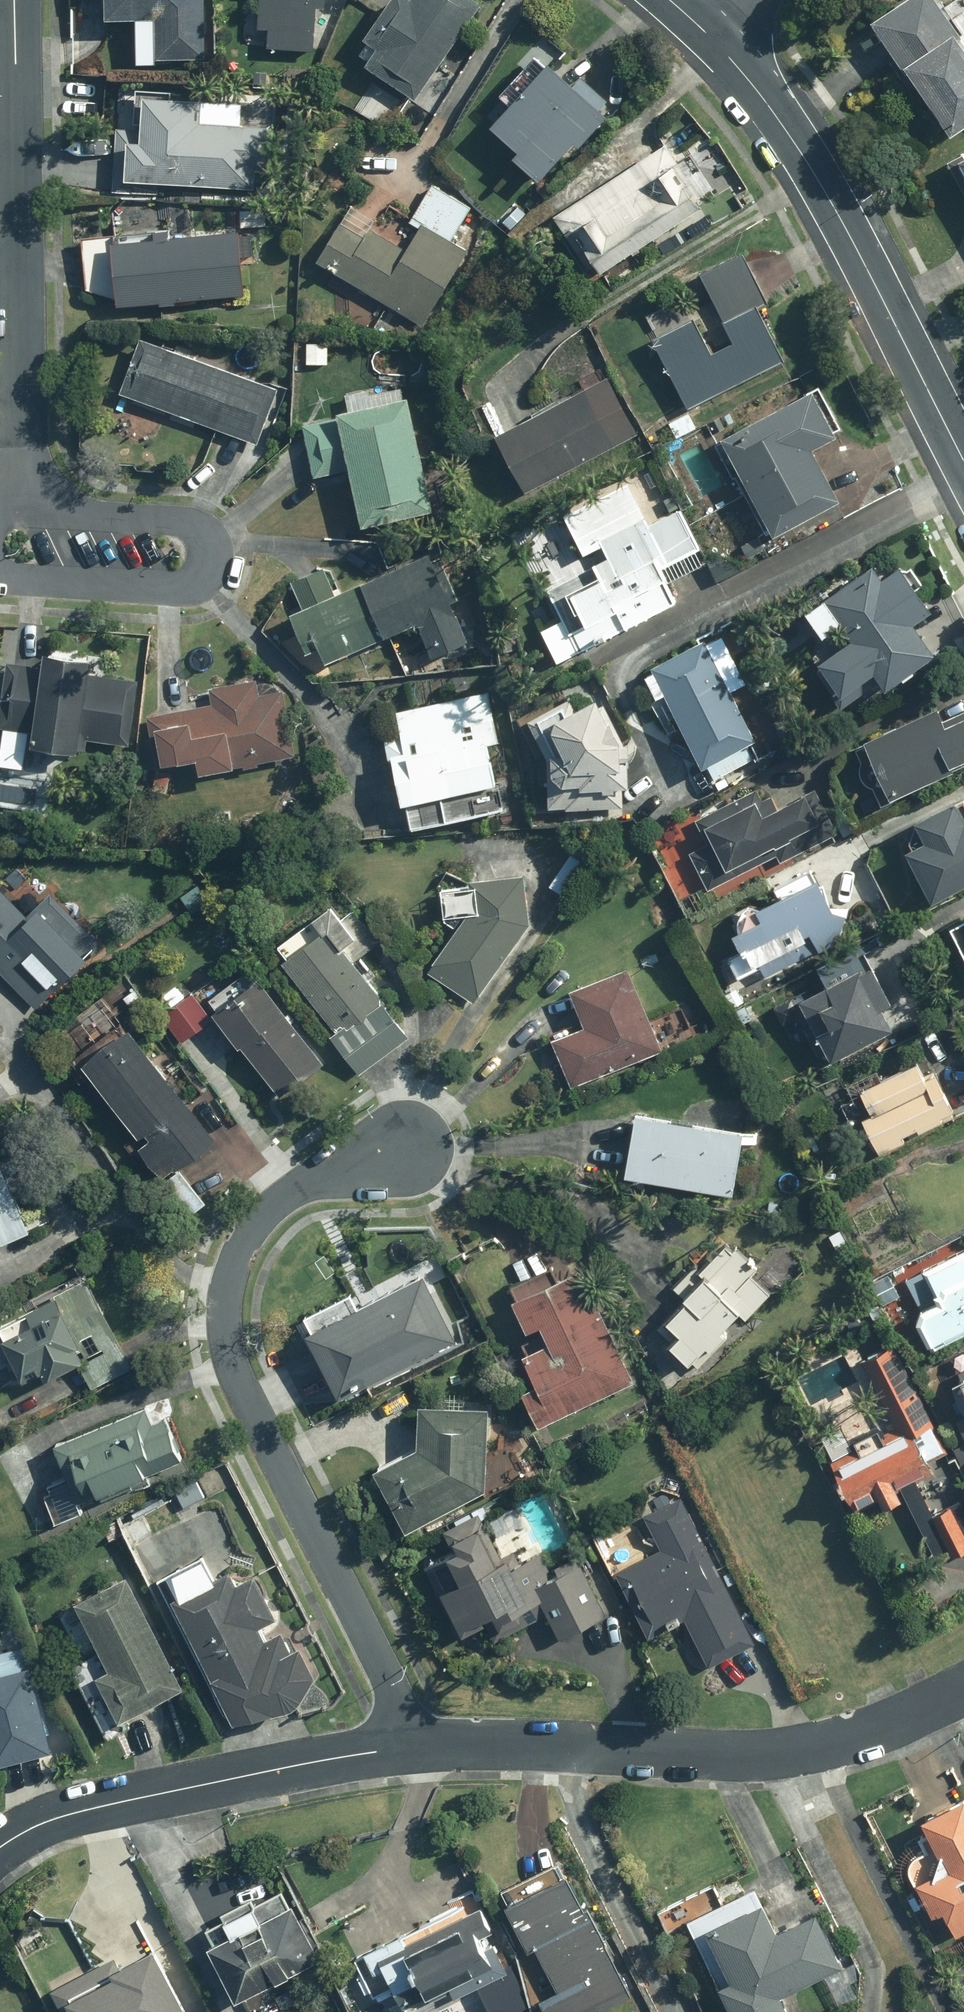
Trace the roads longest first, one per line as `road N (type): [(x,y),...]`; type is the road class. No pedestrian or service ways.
road 1 (residential): [(422,1747),(237,1378),(226,1303),(242,1245),(285,1199),(402,1141)]
road 2 (residential): [(963,1689),(864,1740),(801,1755),(422,1747)]
road 3 (residential): [(16,0),(22,507)]
road 4 (secondary): [(716,46),(837,202),(963,455)]
road 5 (residential): [(22,507),(194,517),(208,536),(207,575),(191,586),(0,576)]
road 6 (residential): [(422,1747),(299,1764),(69,1814),(0,1847)]

